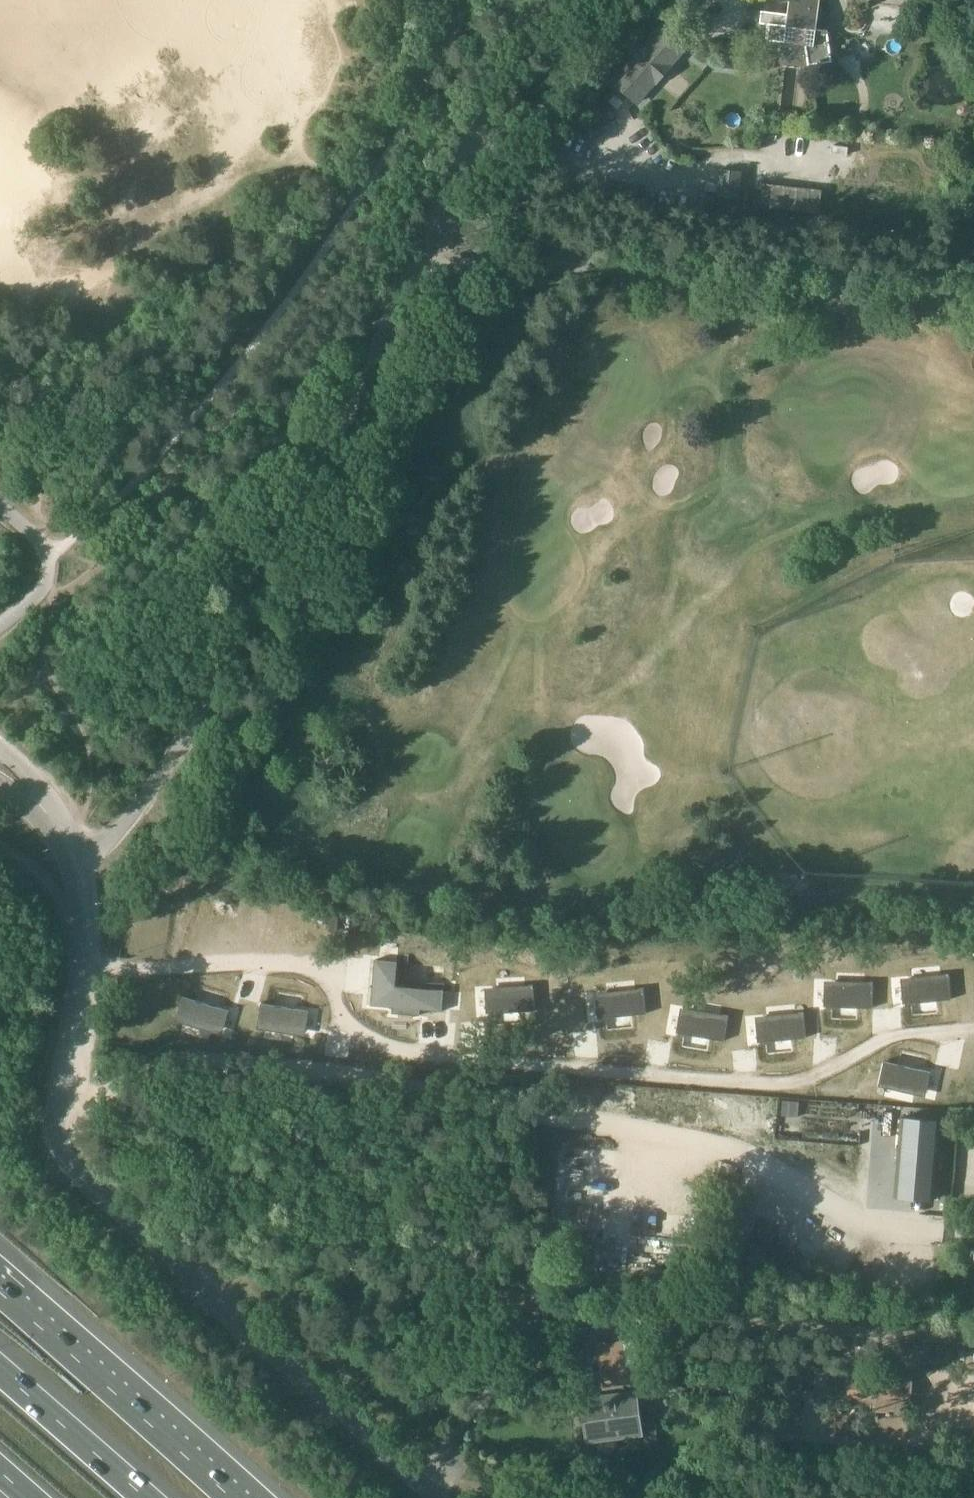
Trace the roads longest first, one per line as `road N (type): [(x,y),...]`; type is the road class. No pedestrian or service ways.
road 1 (unclassified): [(75,955),(293,964),(322,978),(346,1021),(416,1054),(776,1084),(898,1038),(973,1030)]
road 2 (unclassified): [(69,853),(129,820),(157,791),(436,218)]
road 3 (unclassified): [(74,973),(59,1058),(59,1145),(96,1194),(434,1497)]
road 4 (unclassified): [(436,218),(511,226),(613,264),(973,301)]
road 5 (motorway): [(230,1497),(0,1289)]
road 6 (unclassified): [(436,218),(545,0)]
road 7 (motorway): [(146,1497),(0,1371)]

